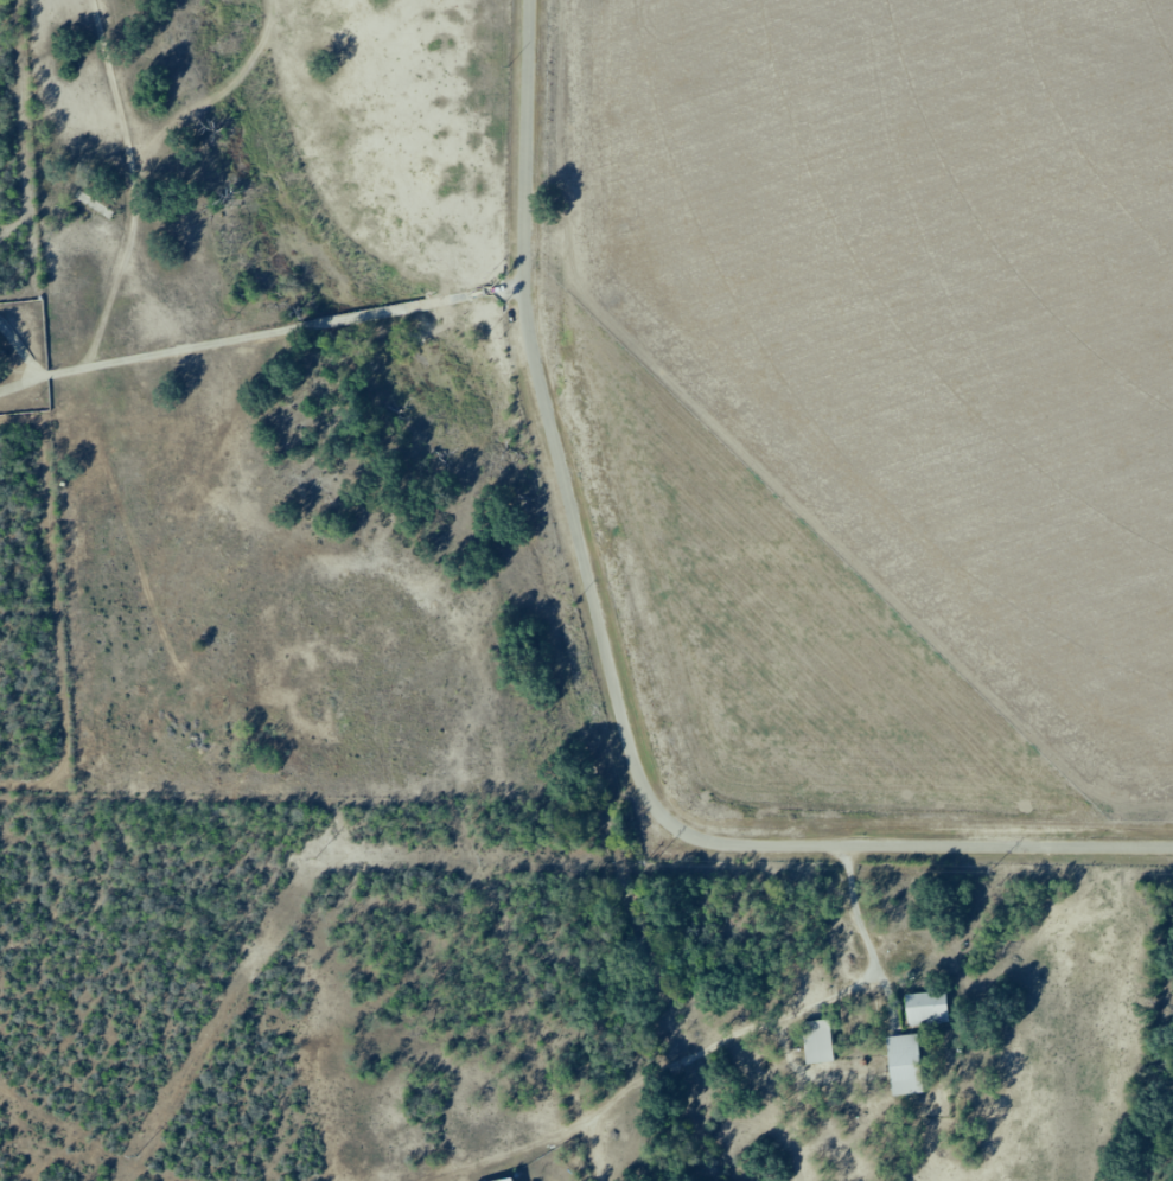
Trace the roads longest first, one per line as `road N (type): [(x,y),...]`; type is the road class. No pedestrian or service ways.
road 1 (residential): [(1172,845),(701,842),(656,812),(637,779),(535,357),(532,0)]

